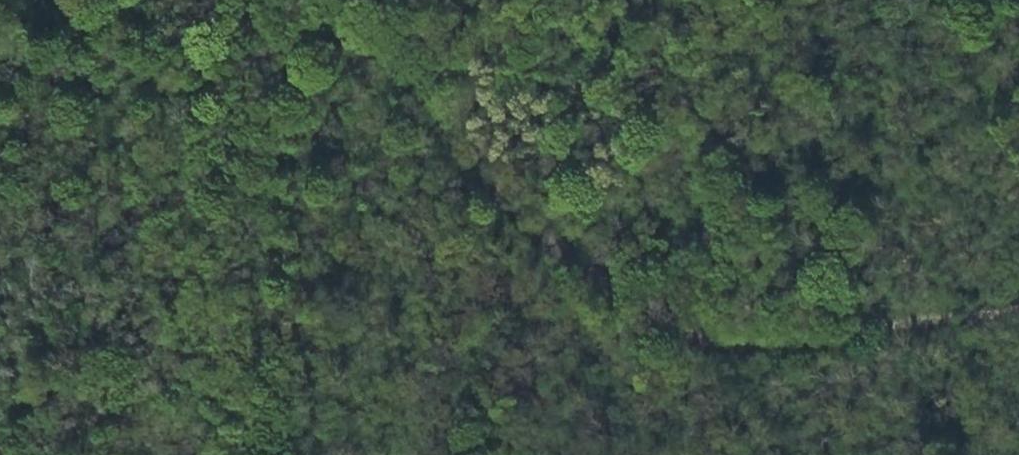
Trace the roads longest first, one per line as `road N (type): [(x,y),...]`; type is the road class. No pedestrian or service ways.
road 1 (track): [(312,0),(430,108),(476,170),(670,321),(734,331),(1018,311)]

